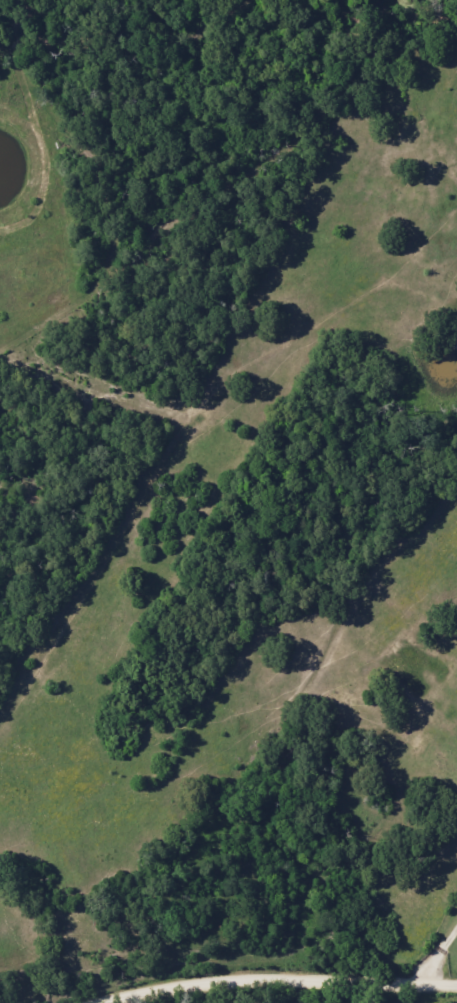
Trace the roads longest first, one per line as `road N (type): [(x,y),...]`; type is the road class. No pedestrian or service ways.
road 1 (residential): [(107,1002),(183,984),(277,979),(456,988)]

